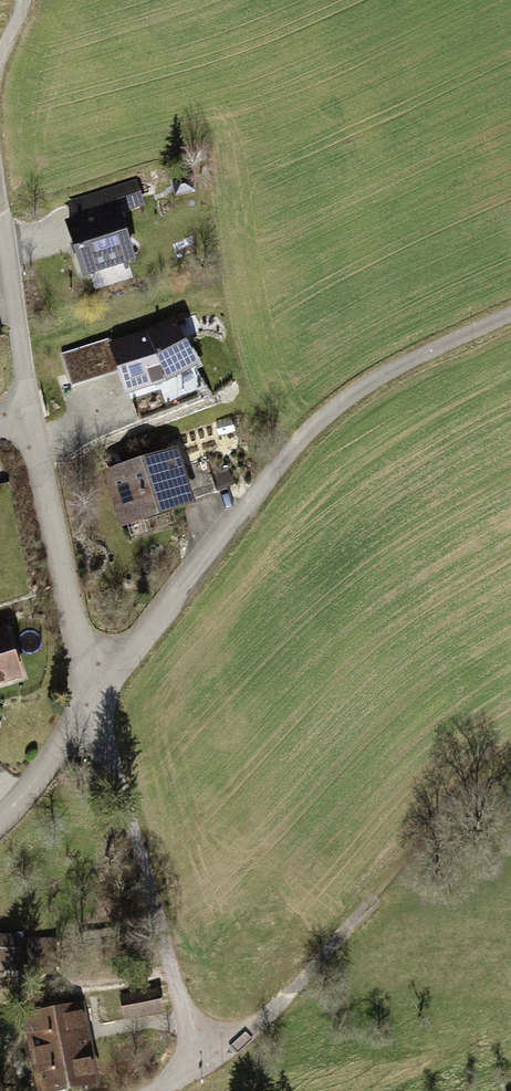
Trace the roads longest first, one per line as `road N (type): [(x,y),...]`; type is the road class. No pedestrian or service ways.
road 1 (track): [(510,317),(409,363),(322,415),(253,486),(91,700),(190,1060)]
road 2 (residential): [(0,821),(91,700),(28,411),(4,219)]
road 3 (track): [(190,1060),(261,1015),(449,796),(510,756)]

